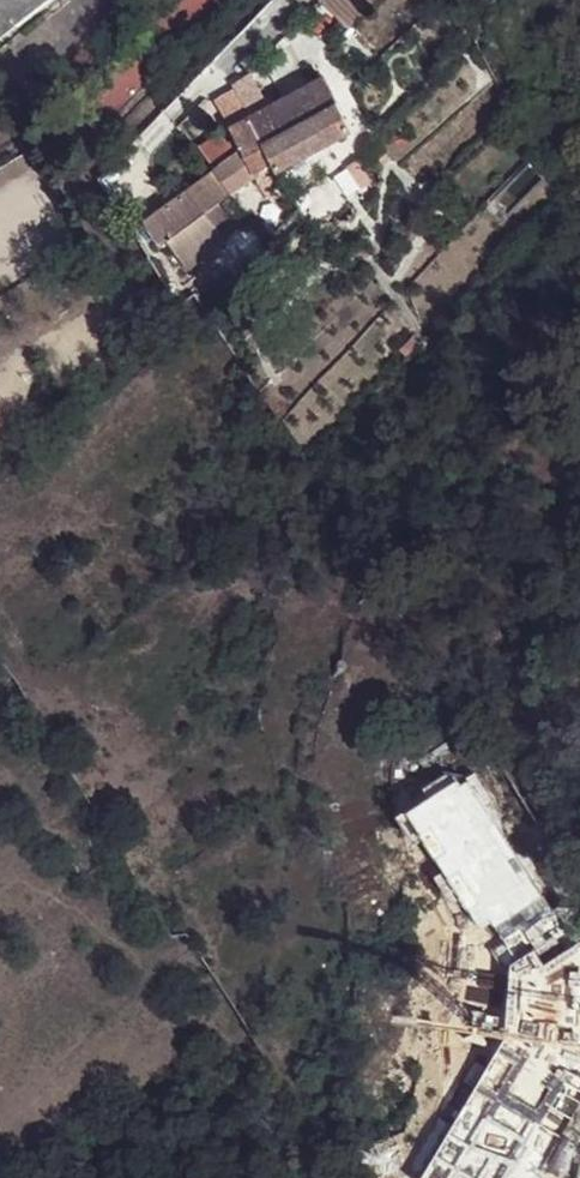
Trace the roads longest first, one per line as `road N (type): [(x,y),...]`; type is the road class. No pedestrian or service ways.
road 1 (residential): [(295,0),(112,175)]

